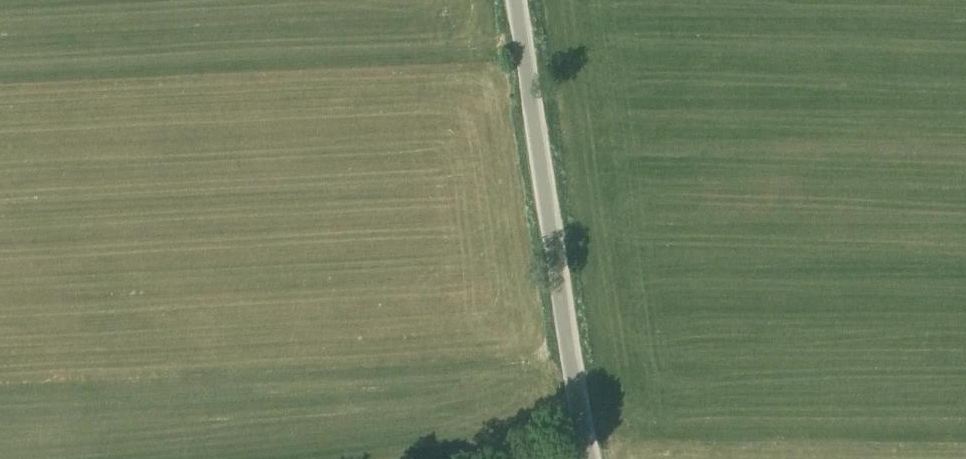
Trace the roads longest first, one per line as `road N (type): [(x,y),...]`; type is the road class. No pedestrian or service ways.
road 1 (unclassified): [(591,458),(518,0)]

